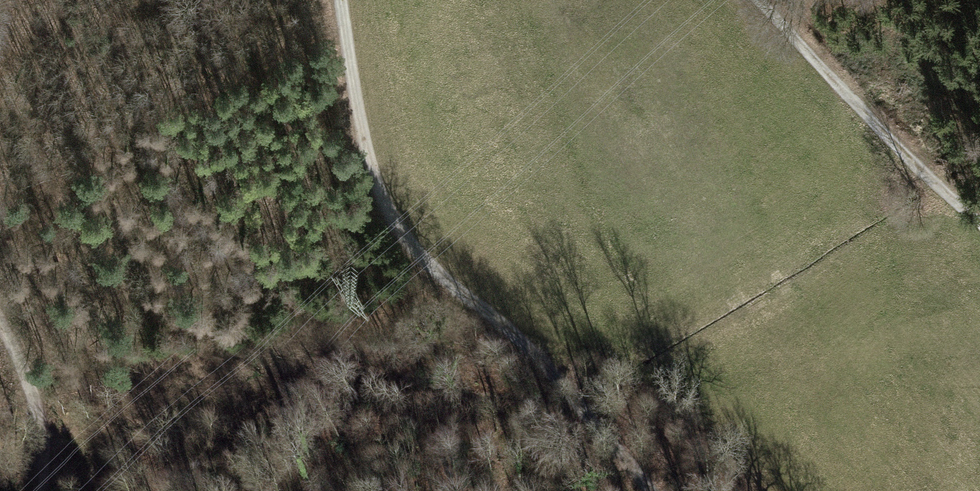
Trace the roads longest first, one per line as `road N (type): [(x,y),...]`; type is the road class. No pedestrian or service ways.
road 1 (track): [(345,0),(367,137),(403,230),(449,281),(579,390),(662,490)]
road 2 (track): [(757,0),(979,223)]
road 3 (track): [(42,490),(43,439),(0,318)]

